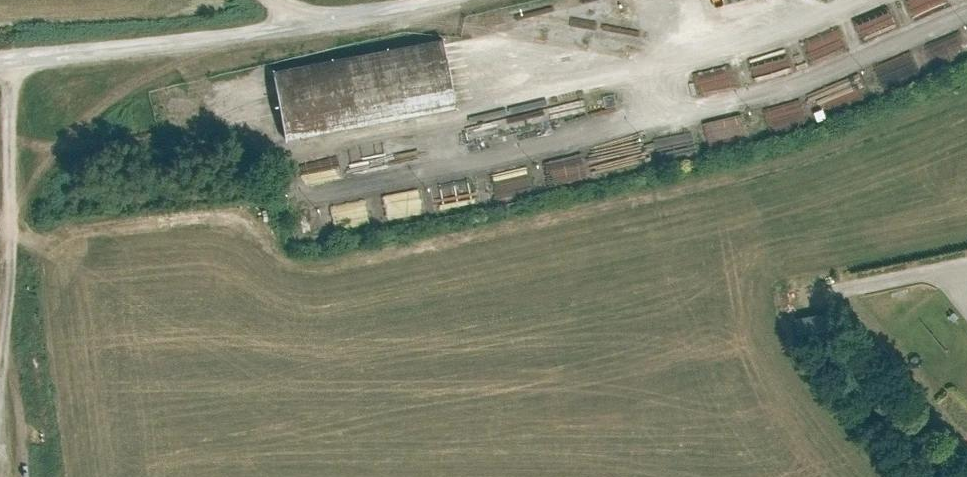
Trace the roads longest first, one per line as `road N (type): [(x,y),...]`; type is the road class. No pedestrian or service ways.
road 1 (track): [(11,232),(224,212),(294,271),(781,169),(966,88)]
road 2 (unclassified): [(369,0),(0,48)]
road 3 (track): [(0,48),(11,232),(0,364)]

